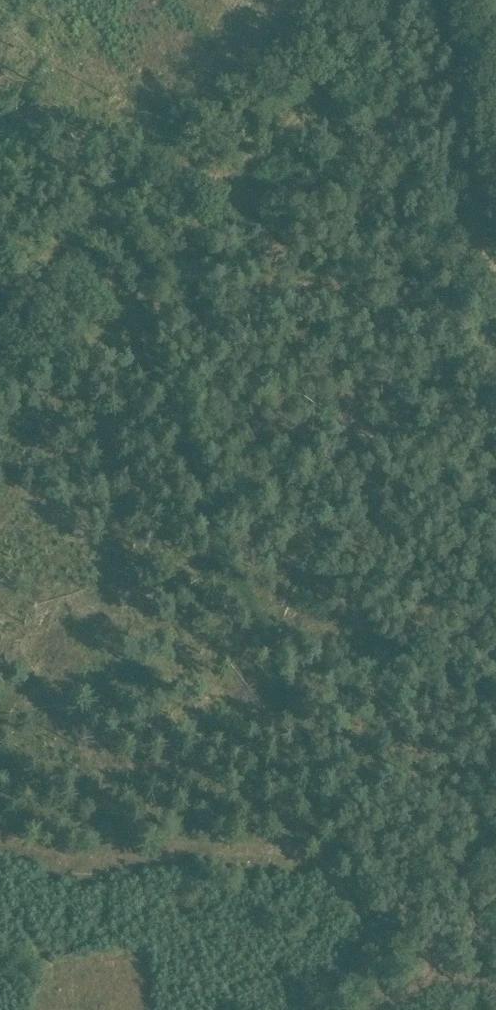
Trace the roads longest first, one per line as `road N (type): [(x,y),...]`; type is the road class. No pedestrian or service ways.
road 1 (track): [(384,0),(0,438)]

